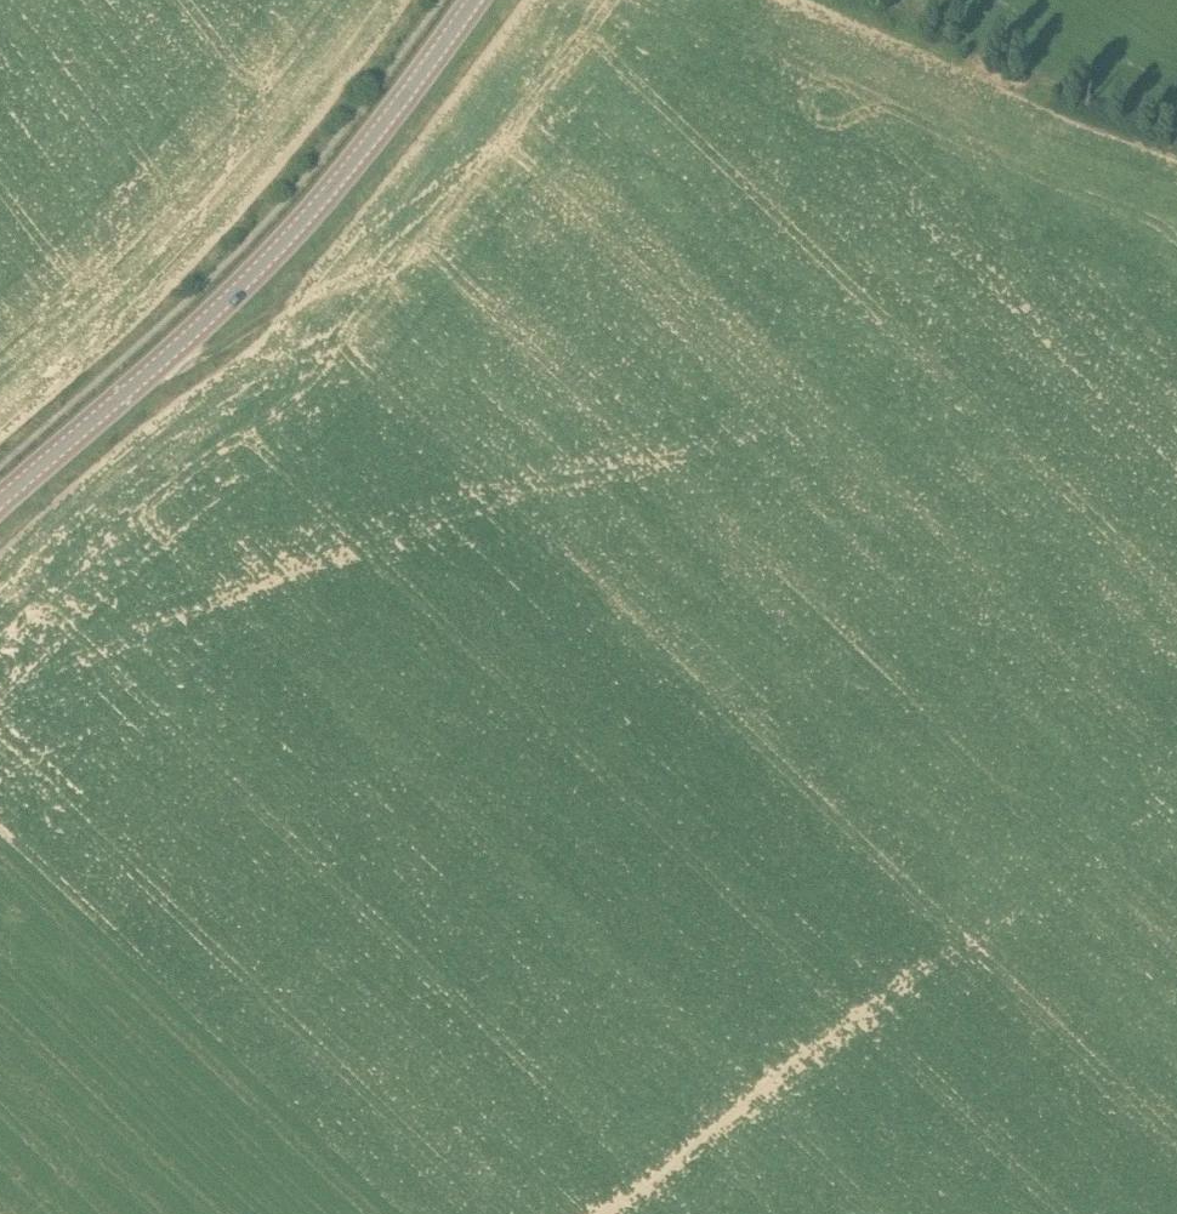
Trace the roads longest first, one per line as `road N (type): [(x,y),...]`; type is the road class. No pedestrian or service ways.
road 1 (tertiary): [(0,499),(252,273),(366,144),(472,0)]

